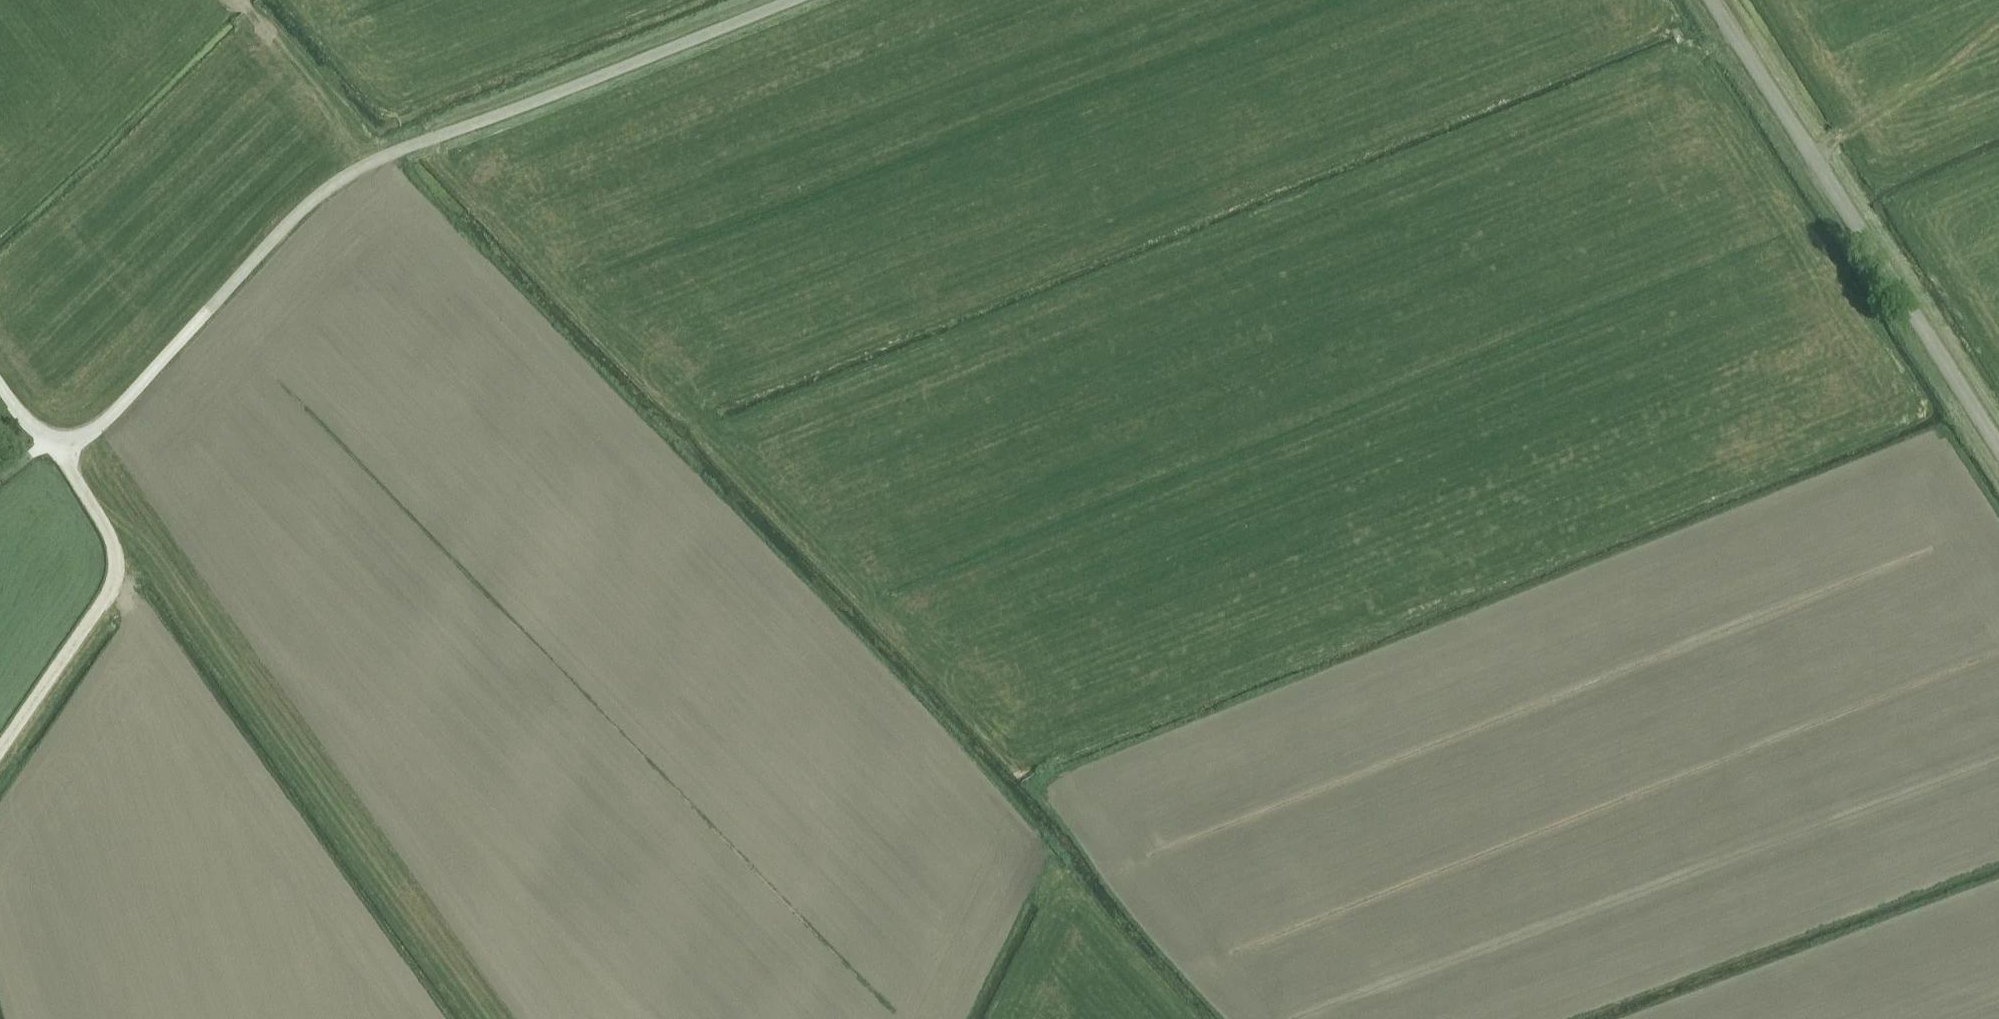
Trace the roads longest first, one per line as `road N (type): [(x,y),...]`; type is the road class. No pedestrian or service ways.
road 1 (unclassified): [(1998,447),(1716,0)]

